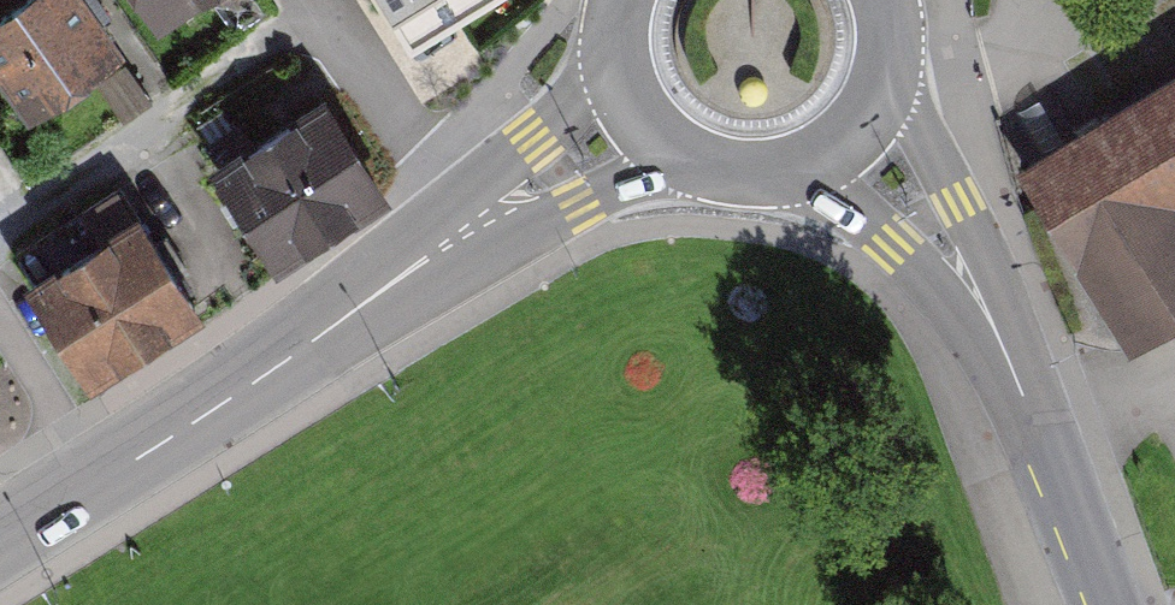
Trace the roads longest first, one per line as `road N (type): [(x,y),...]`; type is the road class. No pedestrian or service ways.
road 1 (secondary): [(0,545),(249,385),(464,232)]
road 2 (tertiary): [(1045,442),(991,265),(906,89)]
road 3 (tertiary): [(798,193),(894,245),(958,310),(1045,442)]
road 4 (secondary): [(610,63),(533,142),(464,232)]
road 5 (secondary): [(464,232),(670,169)]
road 6 (tertiary): [(1111,604),(1045,442)]
road 7 (secondary): [(798,193),(841,174),(879,138),(906,89)]
road 8 (secondary): [(670,169),(746,197),(798,193)]
road 9 (secondary): [(610,63),(634,131),(670,169)]

